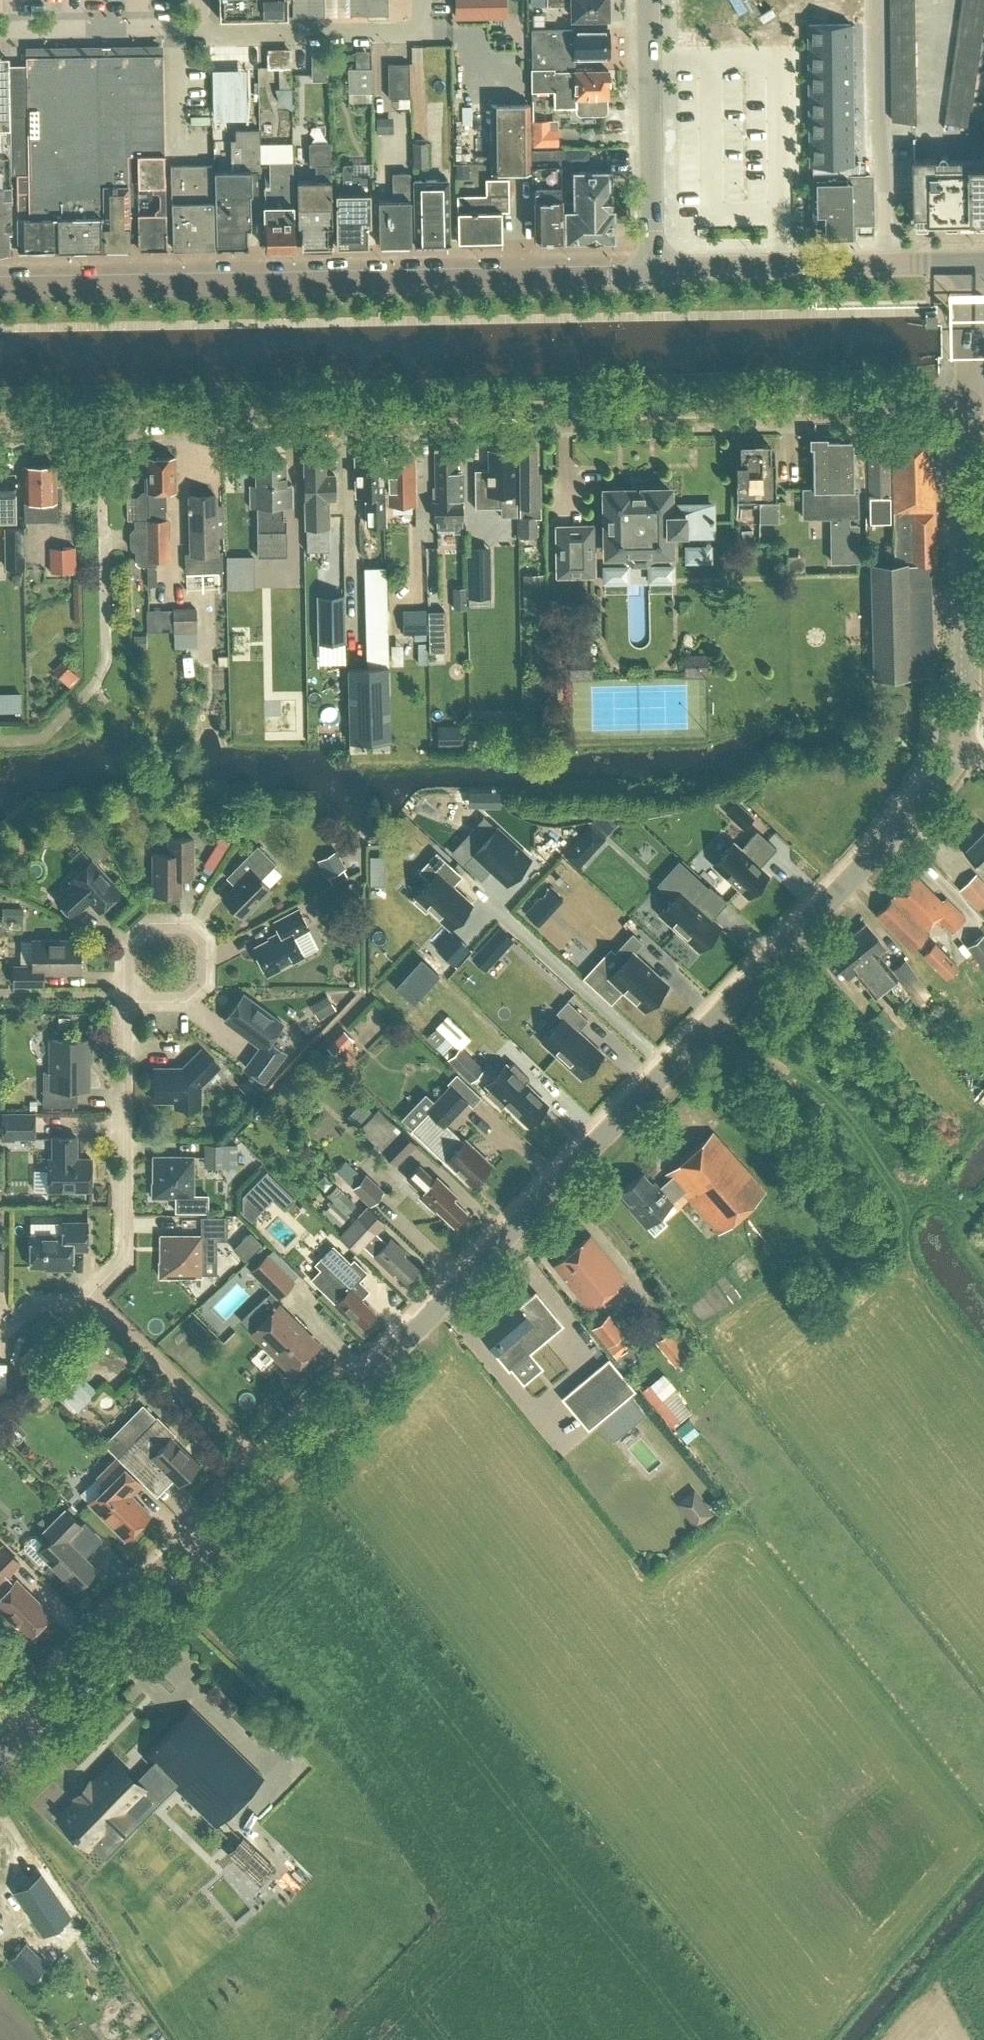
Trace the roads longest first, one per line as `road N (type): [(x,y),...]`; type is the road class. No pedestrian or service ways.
road 1 (tertiary): [(274,1475),(854,875),(942,781),(963,744)]
road 2 (unclassified): [(967,401),(0,424)]
road 3 (secondary): [(652,269),(614,276),(0,285)]
road 4 (tertiary): [(0,1761),(274,1475)]
road 5 (tertiary): [(963,744),(971,689),(967,401)]
road 6 (secondary): [(969,263),(652,269)]
road 7 (residential): [(124,999),(123,1261),(92,1298)]
road 8 (residential): [(124,999),(188,1002),(206,983),(209,940),(189,923),(151,924),(127,948),(127,991)]
road 9 (tertiary): [(652,269),(647,0)]
road 10 (residential): [(92,1298),(274,1475)]
road 11 (tertiary): [(967,401),(969,263)]

